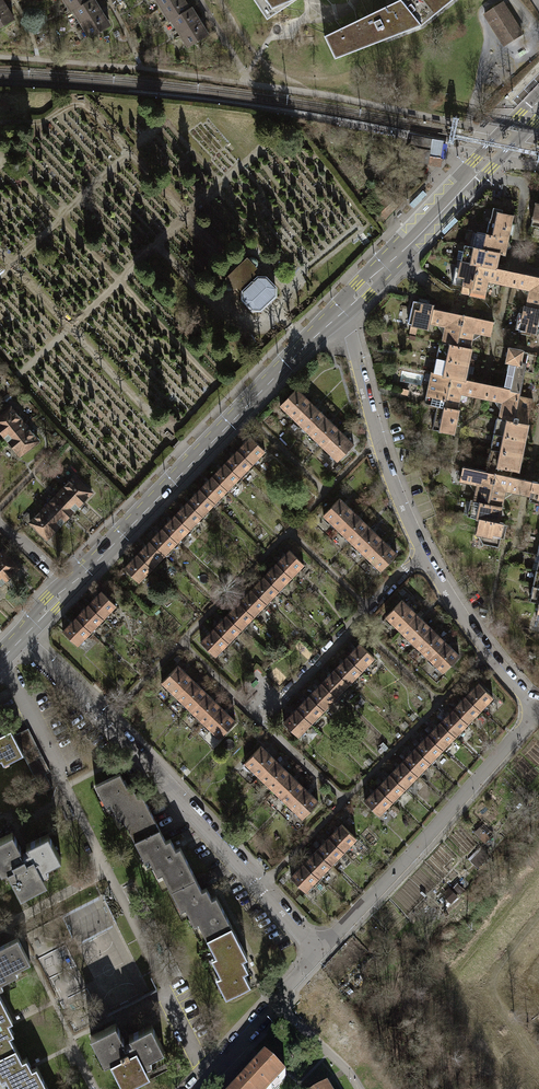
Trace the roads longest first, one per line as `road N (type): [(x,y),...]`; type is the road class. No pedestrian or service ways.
road 1 (residential): [(22,636),(318,952)]
road 2 (tertiary): [(337,313),(71,586)]
road 3 (residential): [(537,712),(318,952)]
road 4 (residential): [(337,313),(423,555)]
road 5 (residential): [(423,555),(259,720)]
road 6 (tertiary): [(395,255),(538,101)]
road 7 (residential): [(423,555),(486,654),(537,712)]
road 8 (track): [(538,915),(492,973),(494,1003),(538,1065)]
road 9 (residential): [(283,995),(196,1088)]

